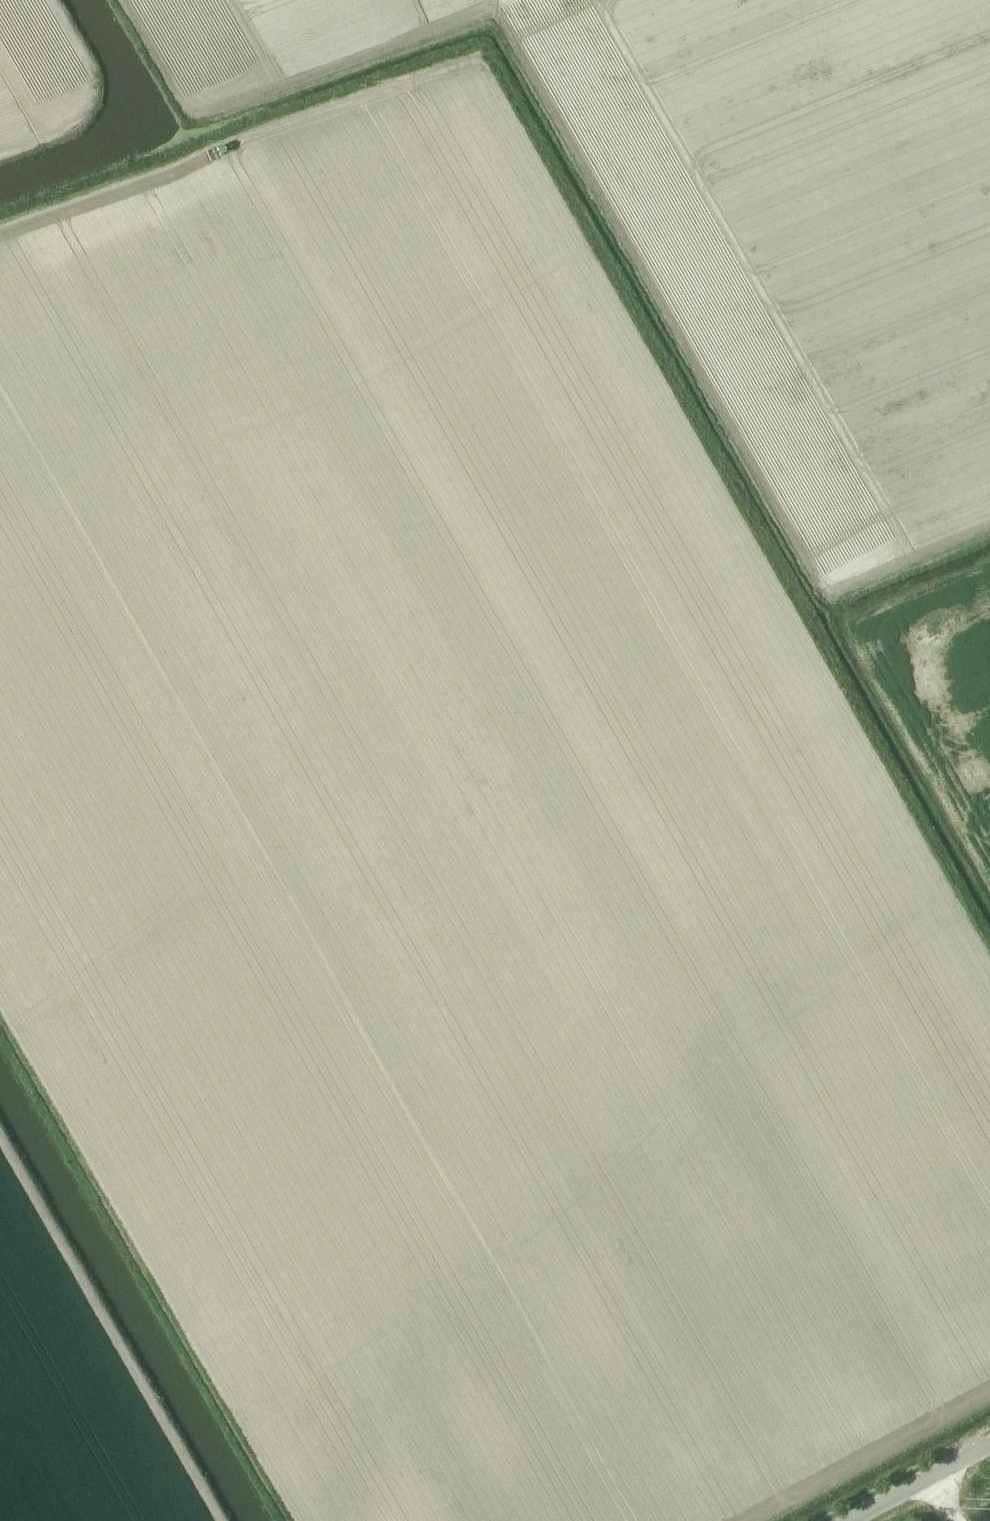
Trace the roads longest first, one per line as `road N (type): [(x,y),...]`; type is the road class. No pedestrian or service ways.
road 1 (tertiary): [(849,1520),(989,1445)]

